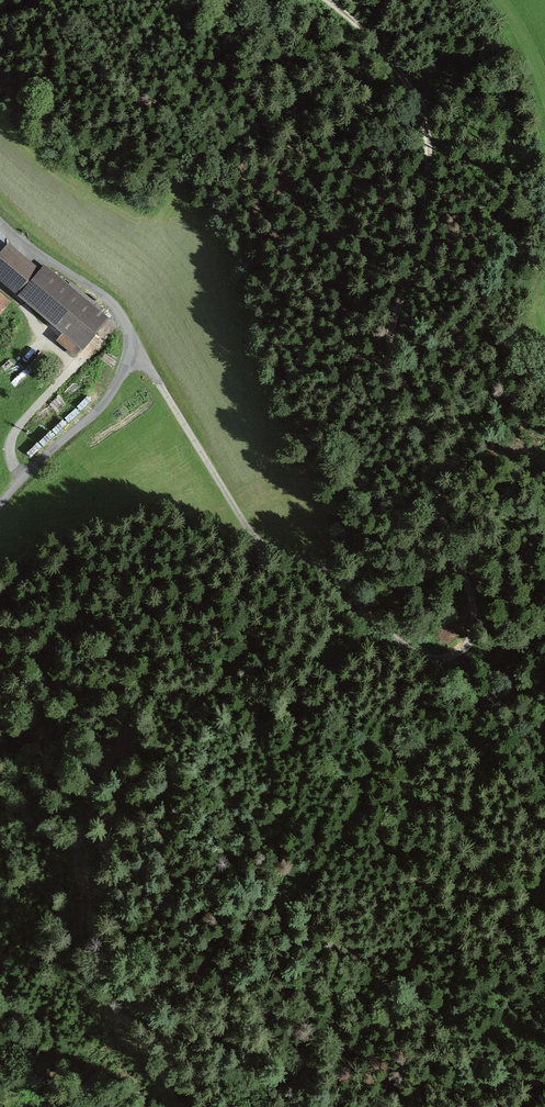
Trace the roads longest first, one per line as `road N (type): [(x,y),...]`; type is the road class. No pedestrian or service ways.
road 1 (track): [(129,343),(260,546),(318,561),(428,653),(464,650),(475,623),(471,597),(436,492),(427,425),(390,344),(426,218),(427,125),(398,71),(326,0)]
road 2 (track): [(175,1106),(111,1007),(86,949),(83,844),(129,722),(151,692),(214,691),(336,720),(398,759),(544,901)]
road 3 (unclassified): [(0,509),(107,399),(129,343),(112,304),(0,221)]
road 4 (track): [(464,650),(476,715),(544,804)]

